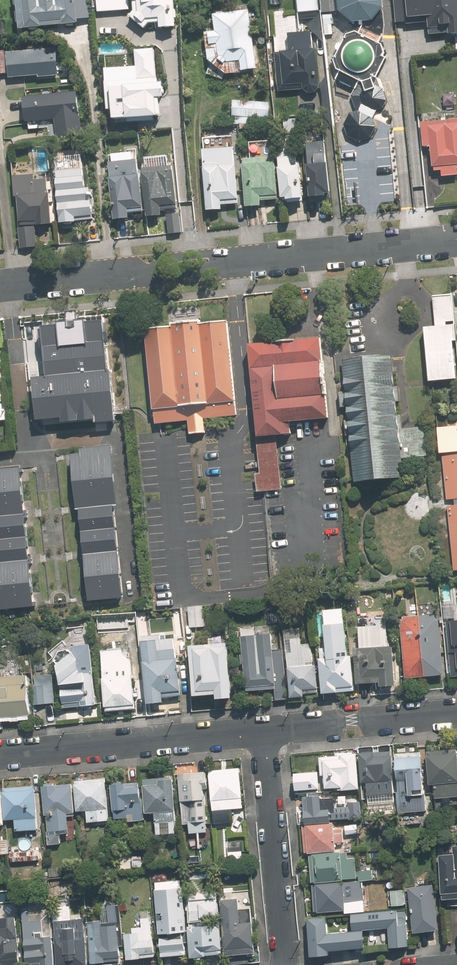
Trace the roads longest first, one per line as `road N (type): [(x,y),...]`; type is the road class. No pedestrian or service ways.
road 1 (residential): [(0,754),(261,732)]
road 2 (residential): [(220,262),(456,239)]
road 3 (residential): [(283,964),(261,732)]
road 4 (residential): [(261,732),(456,712)]
road 5 (residential): [(0,285),(145,272)]

